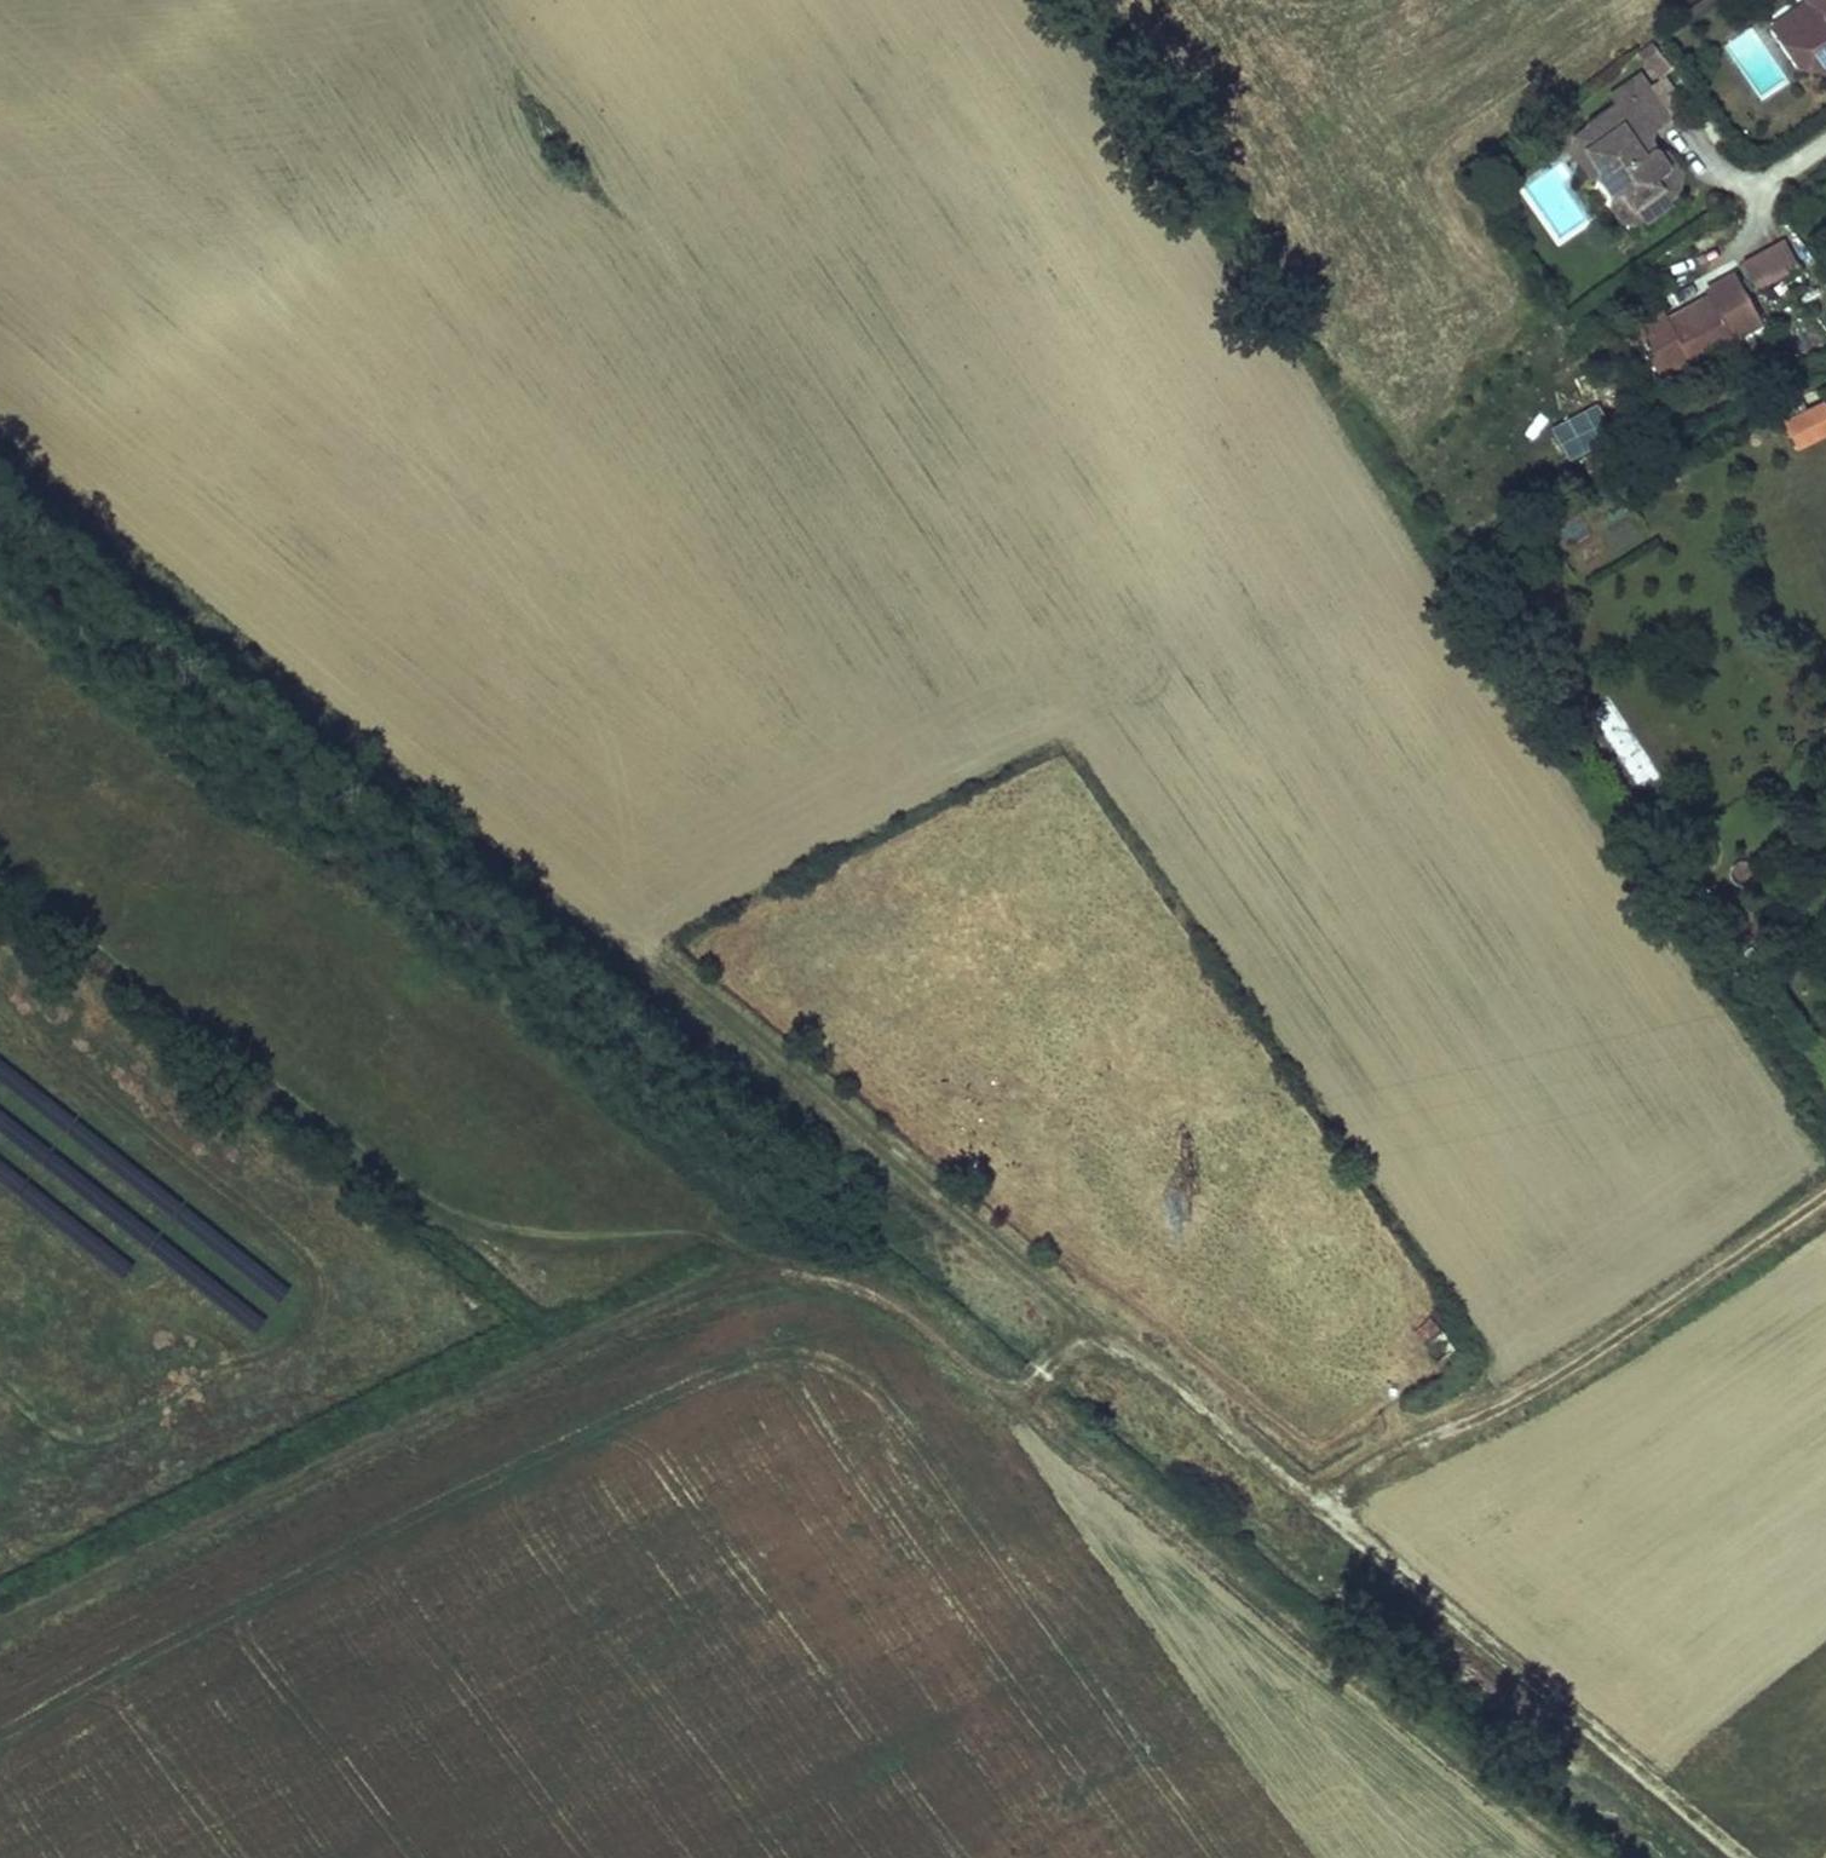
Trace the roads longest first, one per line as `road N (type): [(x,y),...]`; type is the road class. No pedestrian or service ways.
road 1 (track): [(1314,1495),(1550,1374),(1825,1191)]
road 2 (track): [(1758,1857),(1314,1495)]

